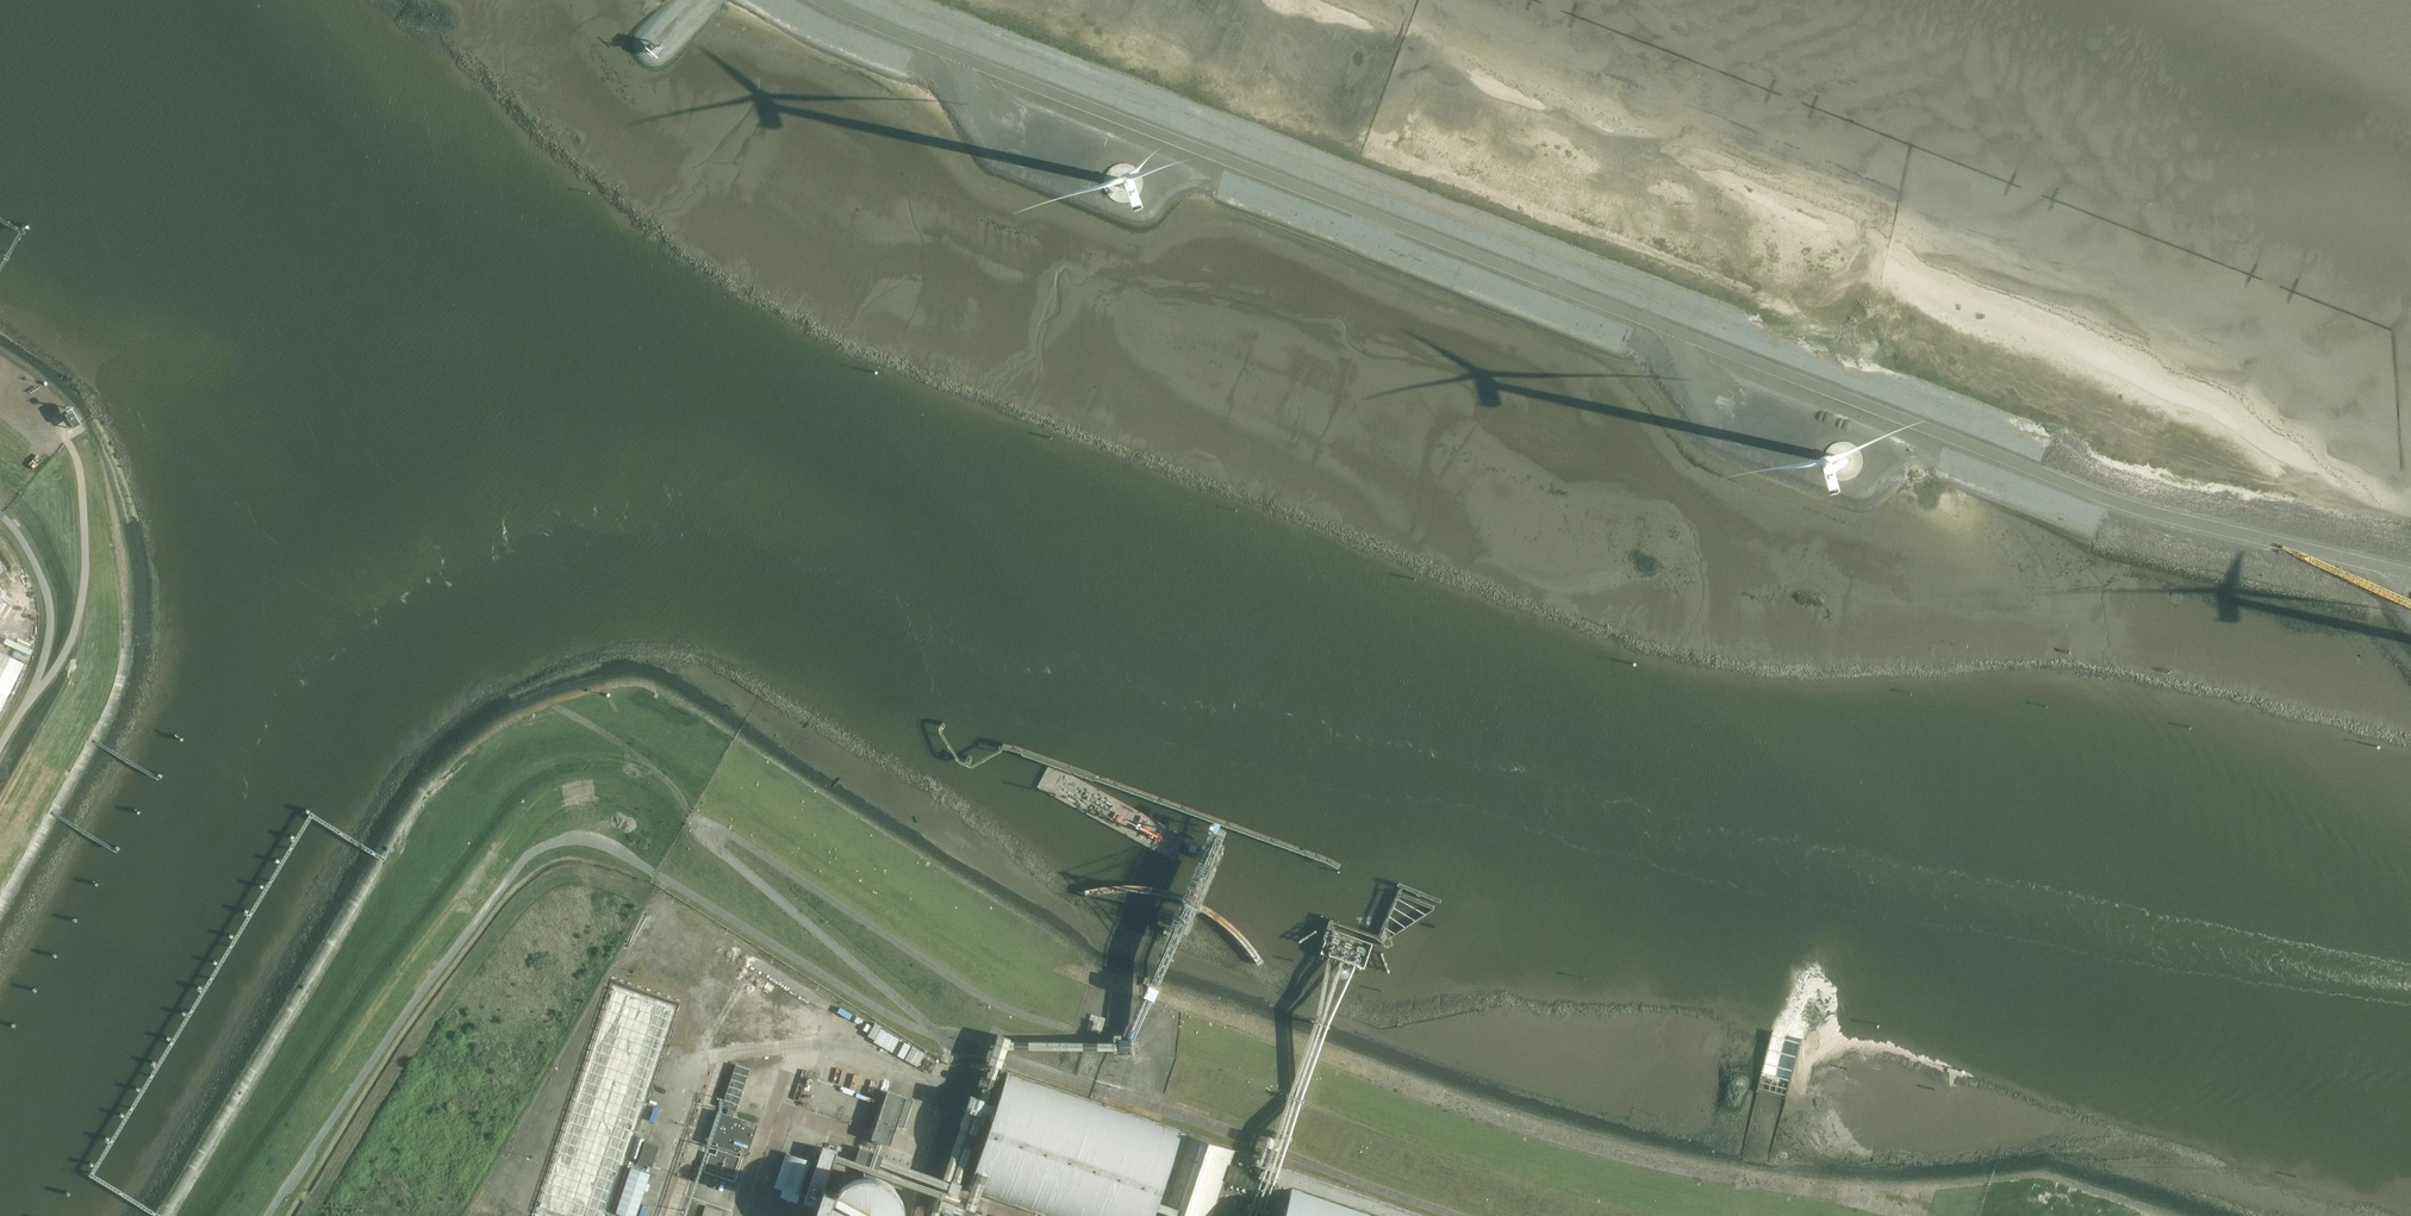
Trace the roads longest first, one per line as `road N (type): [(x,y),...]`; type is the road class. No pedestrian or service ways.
road 1 (unclassified): [(0,747),(34,684),(50,620),(44,584),(0,514)]

